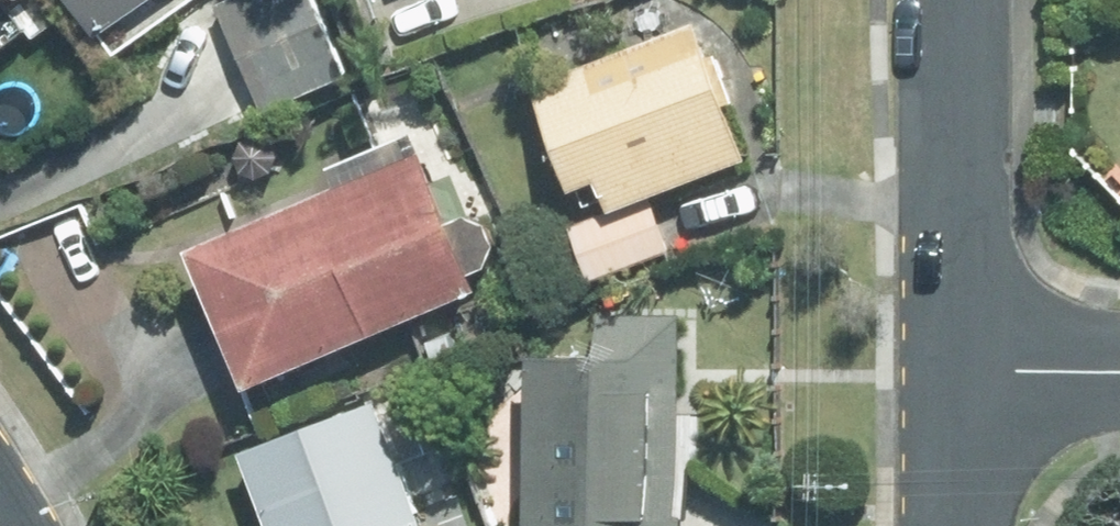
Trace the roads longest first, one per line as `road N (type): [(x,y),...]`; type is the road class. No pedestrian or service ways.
road 1 (residential): [(958,370),(957,0)]
road 2 (residential): [(958,370),(1119,372)]
road 3 (residential): [(957,525),(958,370)]

